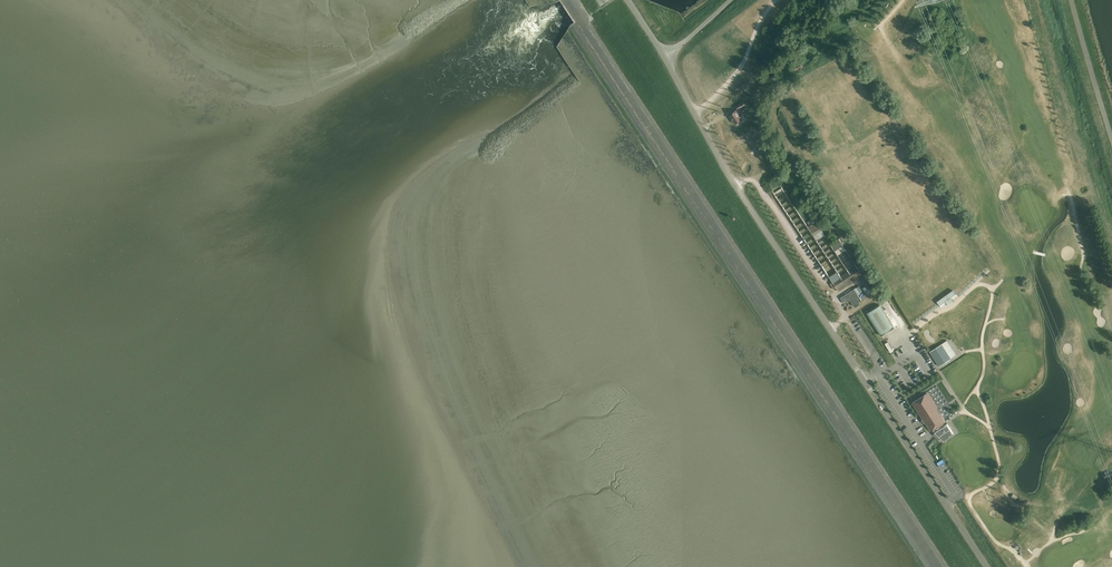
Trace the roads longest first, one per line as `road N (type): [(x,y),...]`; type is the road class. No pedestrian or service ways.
road 1 (unclassified): [(987,566),(736,186),(666,59)]

